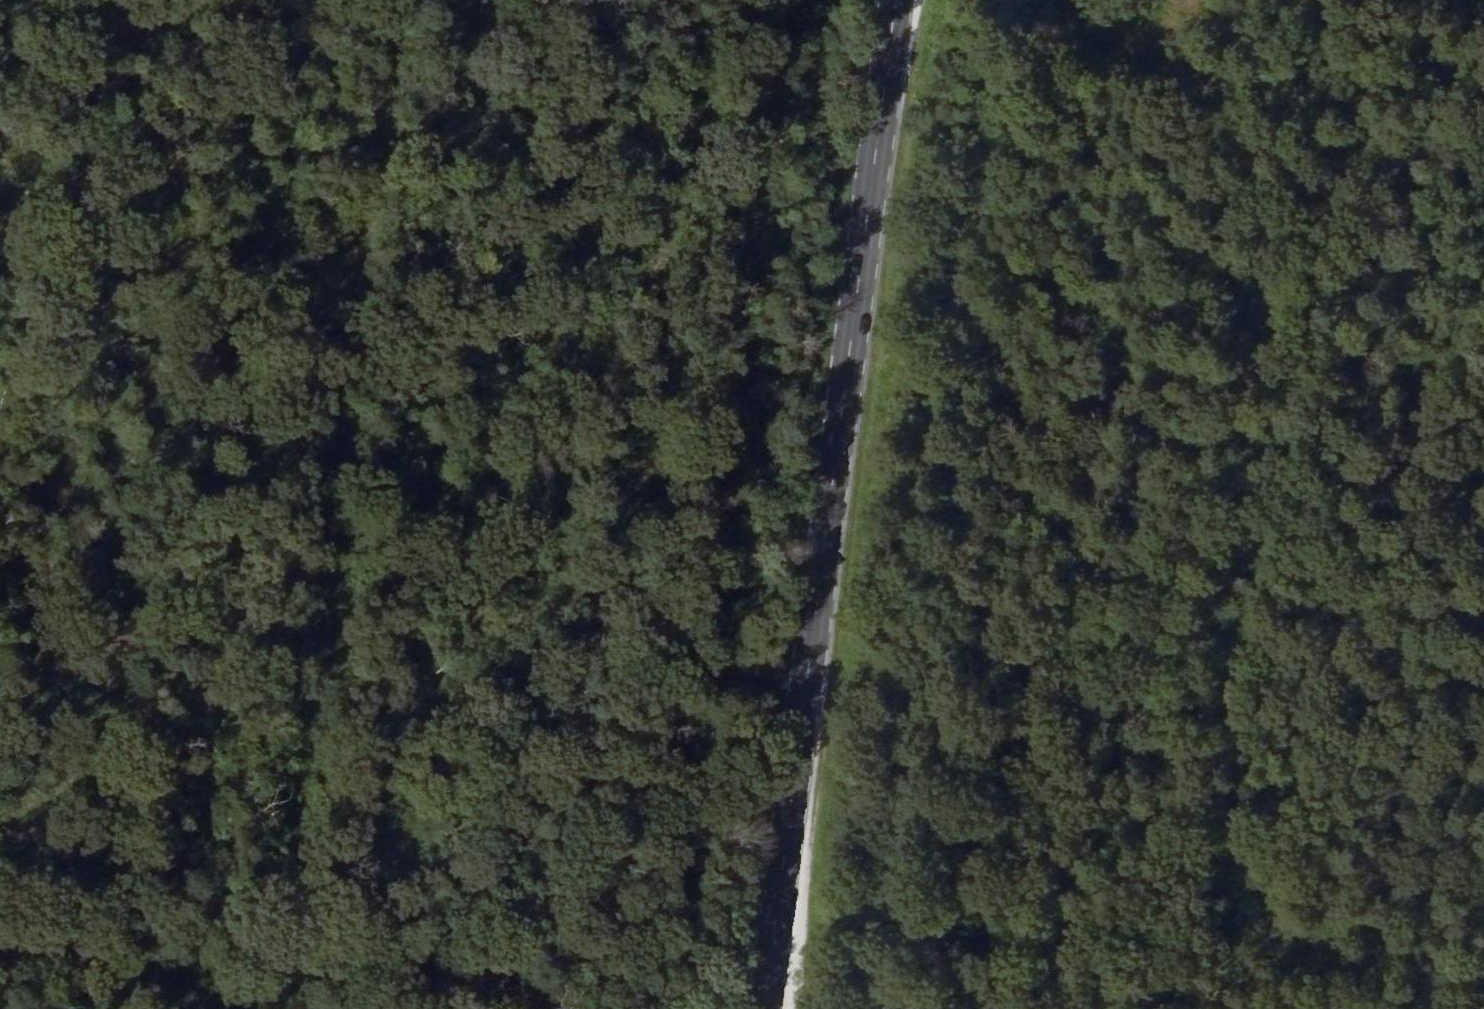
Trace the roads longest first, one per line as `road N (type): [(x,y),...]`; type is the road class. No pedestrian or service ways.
road 1 (primary): [(899,0),(762,1008)]
road 2 (track): [(1210,0),(1188,46),(1141,53),(1084,31),(1073,0)]

